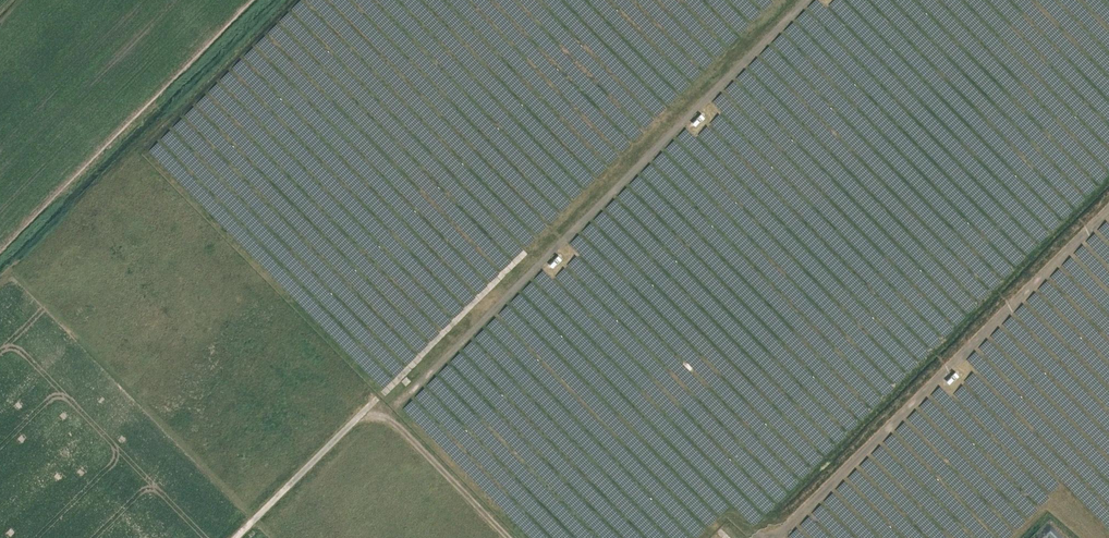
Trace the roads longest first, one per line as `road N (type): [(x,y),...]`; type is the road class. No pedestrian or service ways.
road 1 (track): [(410,391),(805,0)]
road 2 (track): [(1108,207),(780,533)]

